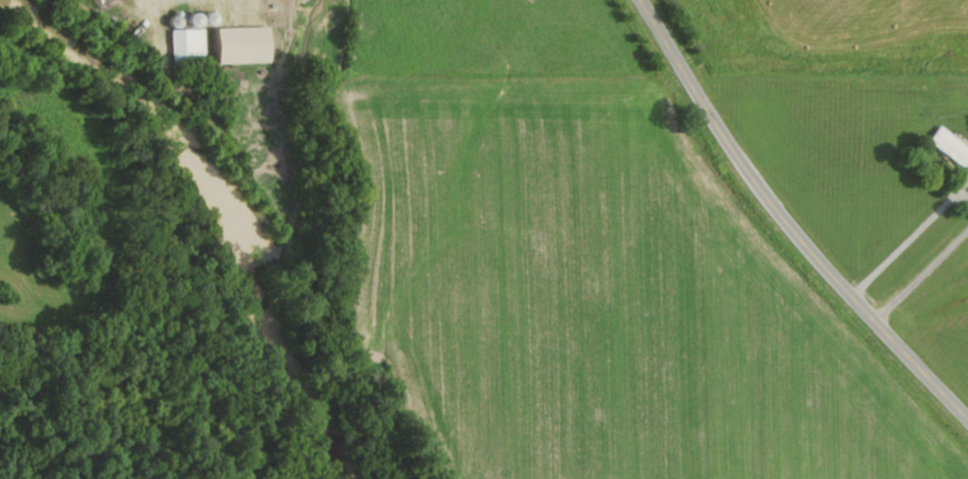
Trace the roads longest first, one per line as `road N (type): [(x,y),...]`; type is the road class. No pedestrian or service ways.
road 1 (secondary): [(967,416),(741,175),(635,0)]

